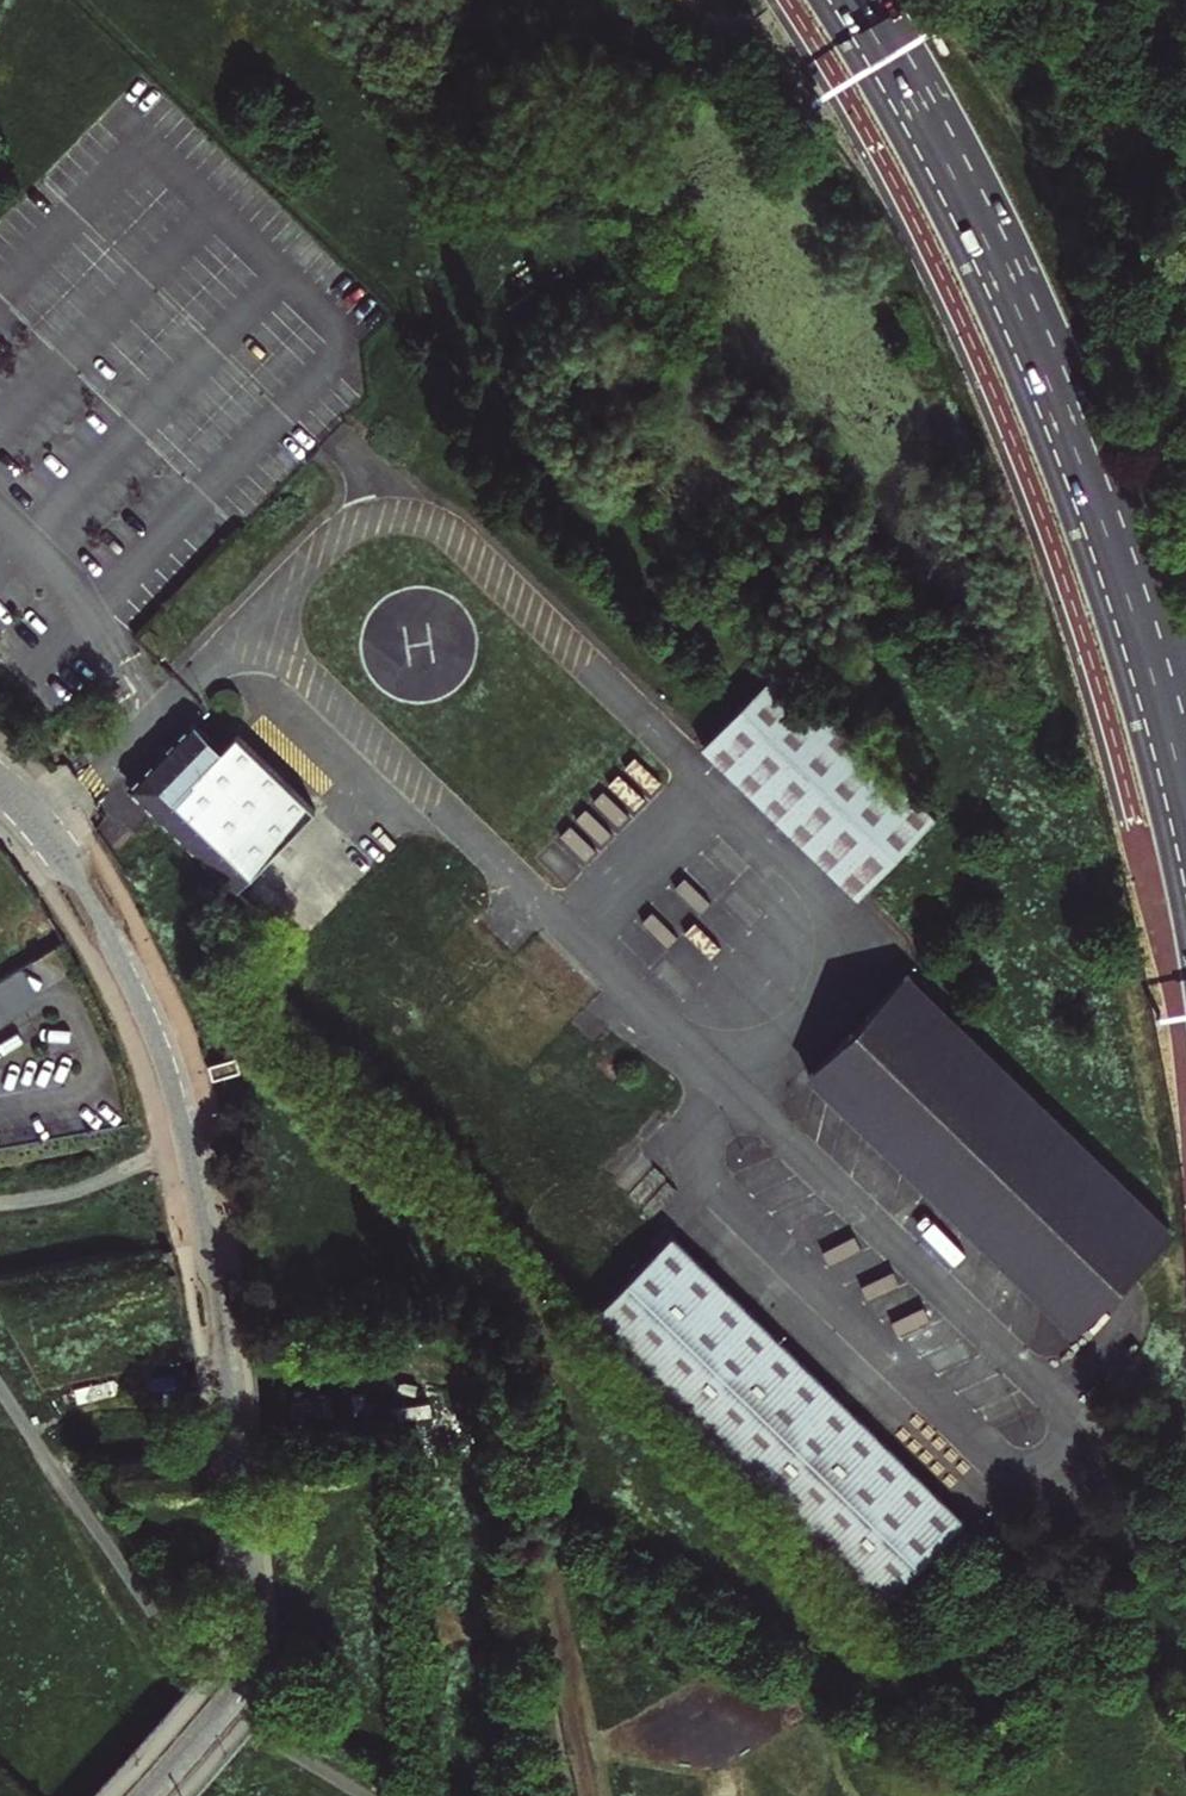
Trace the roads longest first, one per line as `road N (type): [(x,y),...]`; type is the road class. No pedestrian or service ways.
road 1 (residential): [(0,788),(73,873),(128,972),(173,1079),(229,1343),(255,1623),(248,1664),(140,1795)]
road 2 (trunk): [(854,0),(973,203),(1047,359),(1163,675)]

